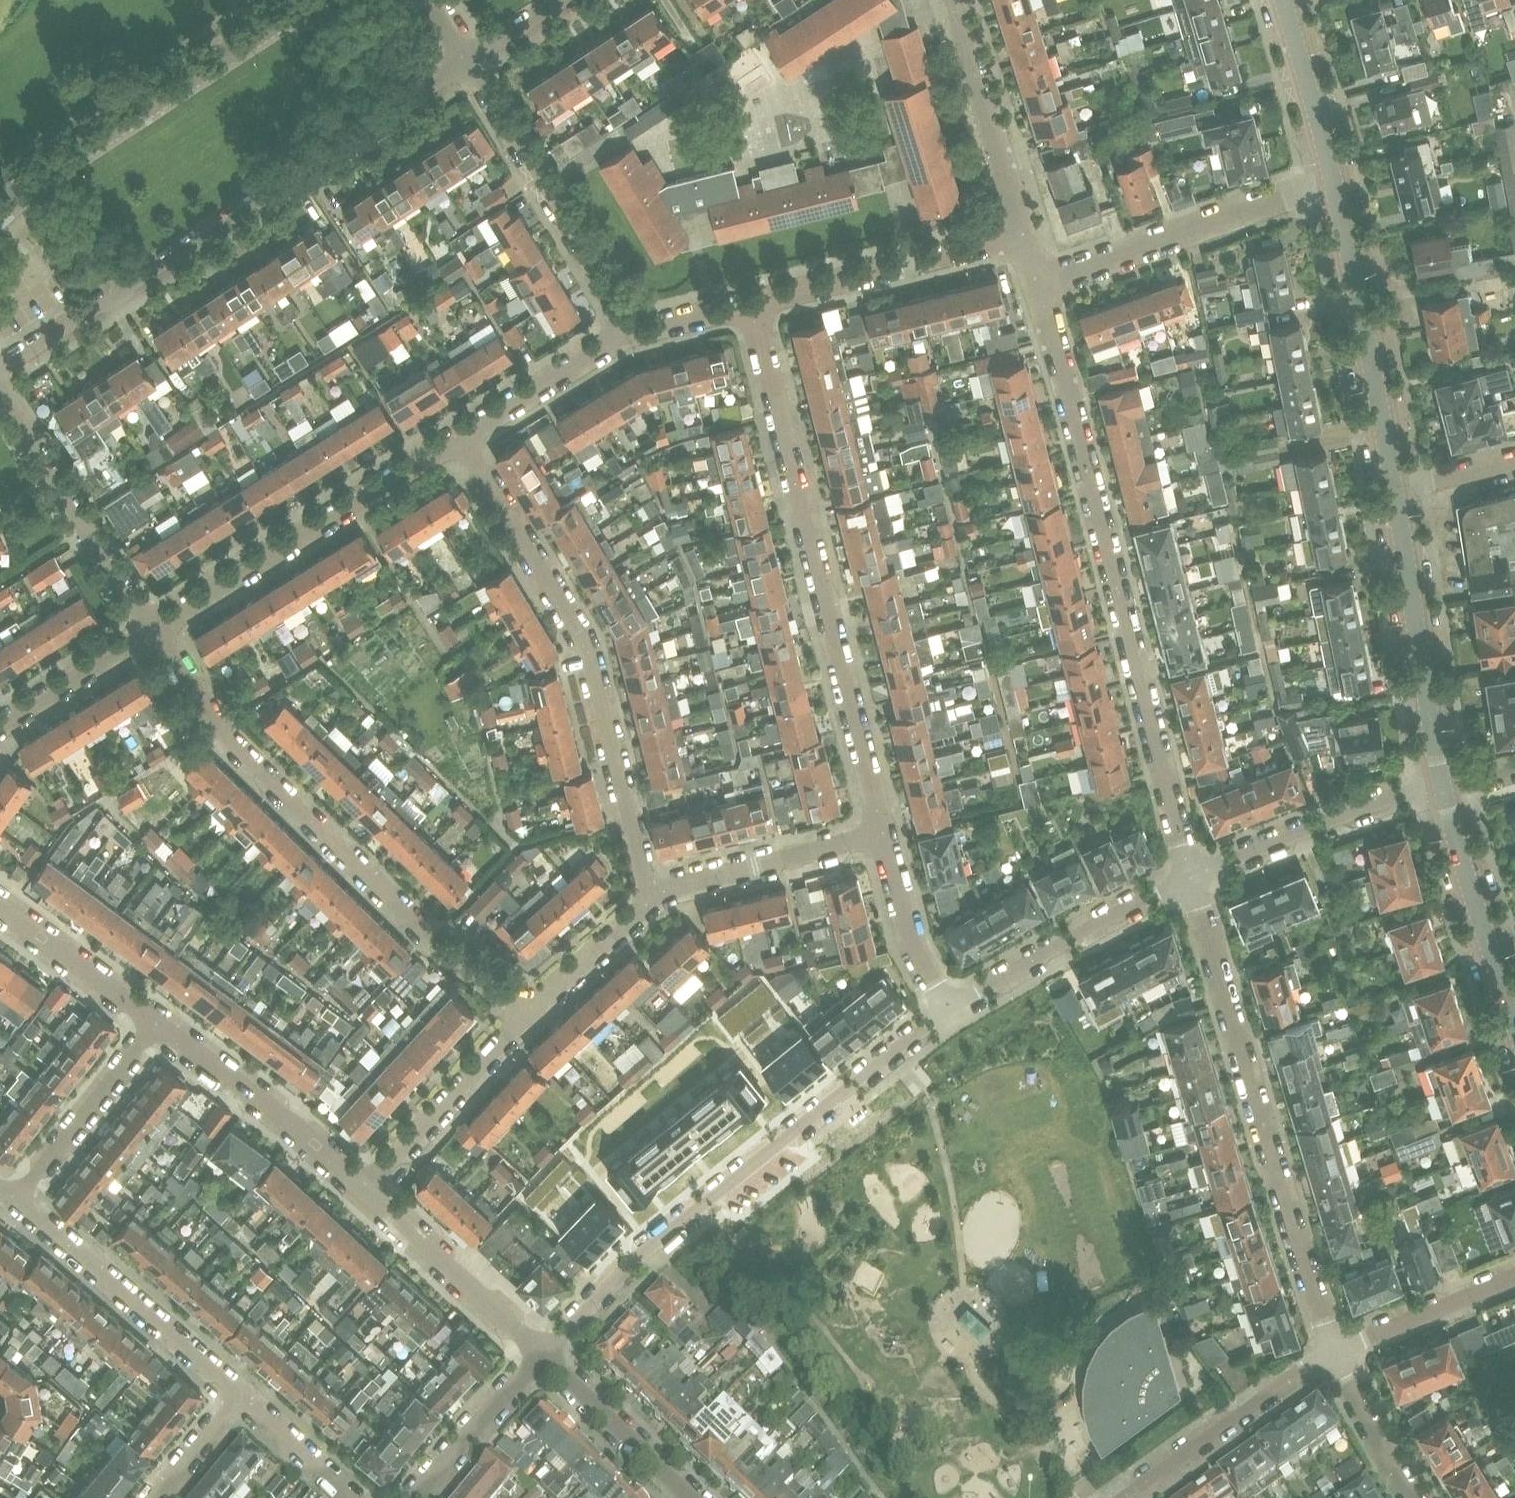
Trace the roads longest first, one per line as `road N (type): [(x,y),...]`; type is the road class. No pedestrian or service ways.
road 1 (residential): [(1191,877),(1042,283)]
road 2 (residential): [(0,368),(463,63)]
road 3 (residential): [(882,833),(751,303)]
road 4 (residential): [(530,1009),(430,939),(197,707),(151,633)]
road 5 (residential): [(544,1353),(638,1254),(949,1008)]
road 6 (residential): [(650,896),(587,645),(460,436)]
road 7 (residential): [(1334,1354),(1191,877)]
road 8 (tertiary): [(0,206),(306,0)]
road 9 (residential): [(151,633),(460,436)]
road 10 (residential): [(1392,493),(1335,177)]
road 11 (unclassified): [(630,334),(463,63)]
road 12 (residential): [(1042,283),(1335,177)]
road 13 (residential): [(1445,787),(1392,493)]
road 14 (residential): [(240,1395),(15,1201)]
road 15 (unclassified): [(151,633),(0,384)]
road 16 (residential): [(751,303),(1025,232)]
road 17 (residential): [(949,1008),(1191,877)]
road 18 (residential): [(1191,877),(1393,796),(1445,787)]
road 19 (residential): [(364,1189),(292,1122),(158,1024)]
road 20 (residential): [(1125,1497),(1334,1354)]
road 21 (residential): [(364,1189),(530,1009)]
road 22 (residential): [(544,1353),(364,1189)]
road 23 (residential): [(952,0),(1025,232)]
road 24 (residential): [(650,896),(882,833)]
road 25 (residential): [(1514,1008),(1445,787)]
road 26 (residential): [(15,1201),(158,1024)]
road 27 (residential): [(690,1497),(544,1353)]
road 28 (residential): [(460,436),(630,334)]
road 29 (residential): [(1334,1354),(1514,1273)]
road 30 (residential): [(158,1024),(0,907)]
road 31 (residential): [(544,1353),(416,1497)]
road 32 (residential): [(949,1008),(917,958),(882,833)]
road 33 (residential): [(1335,177),(1283,0)]
road 34 (residential): [(0,726),(151,633)]
road 35 (residential): [(530,1009),(650,896)]
road 36 (residential): [(1408,1497),(1334,1354)]
road 37 (residential): [(353,1497),(240,1395)]
road 38 (residential): [(155,1497),(240,1395)]
road 39 (residential): [(1514,461),(1392,493)]
road 40 (residential): [(630,334),(751,303)]

